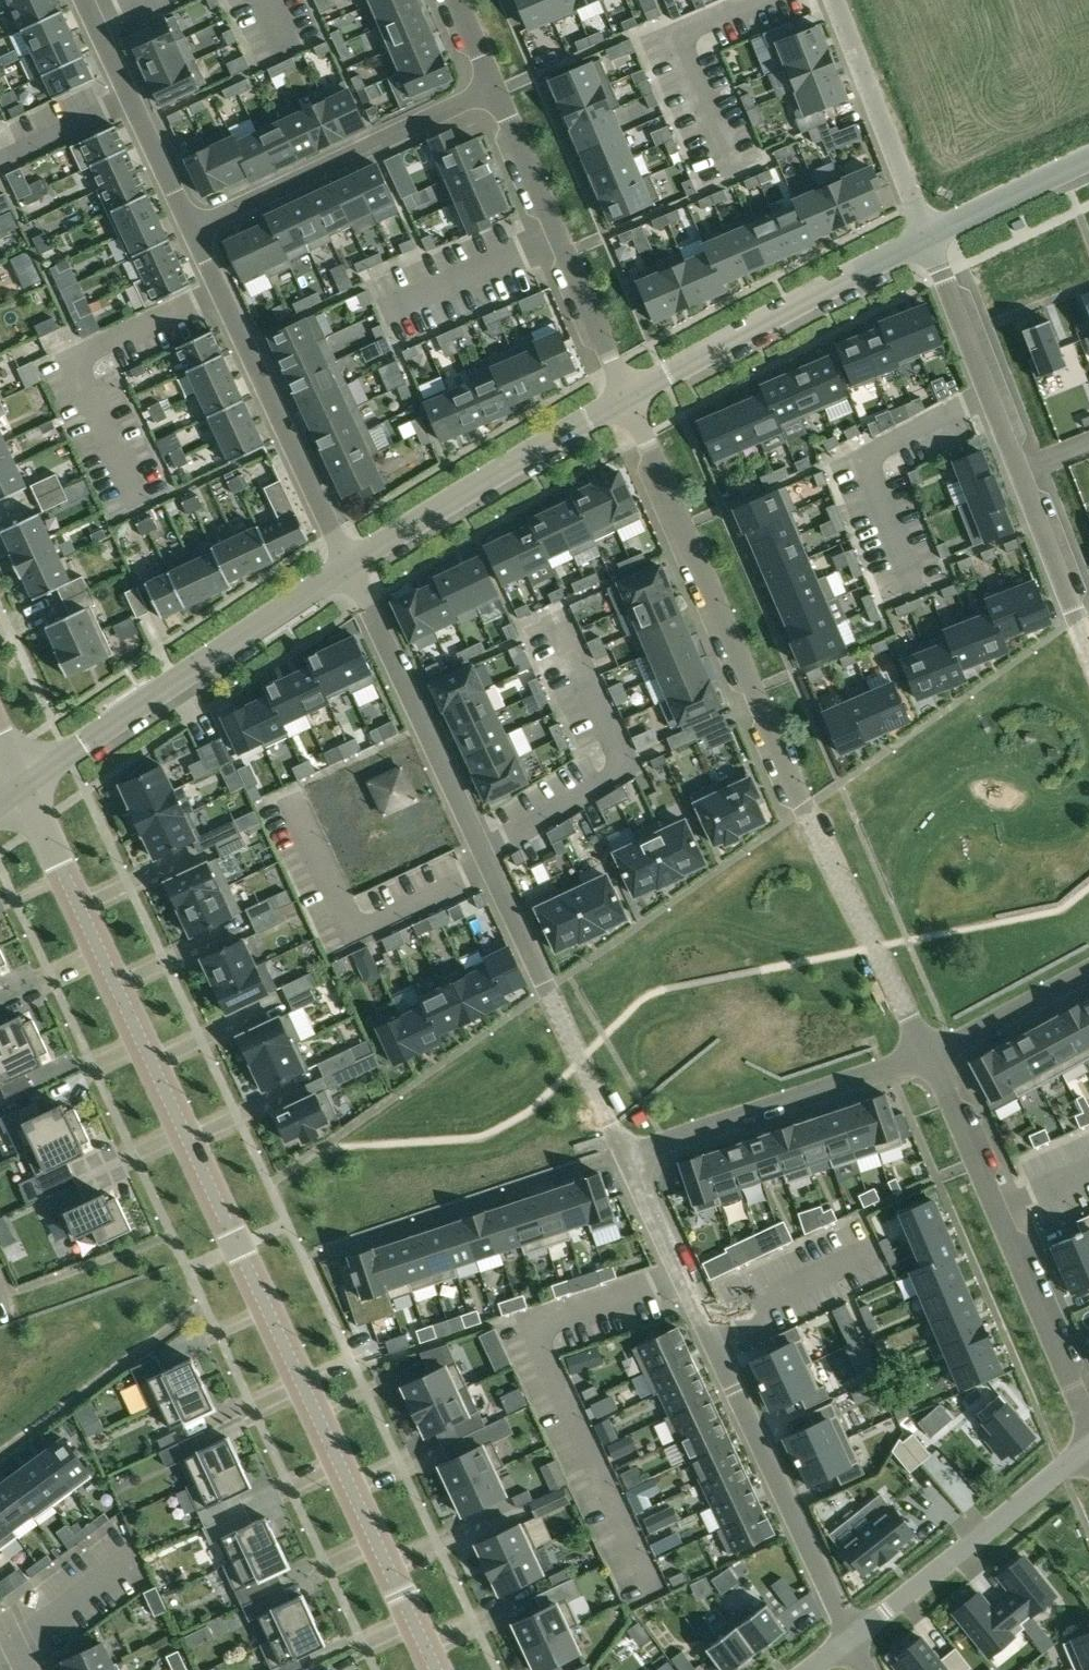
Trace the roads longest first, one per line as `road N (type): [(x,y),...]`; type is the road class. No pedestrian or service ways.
road 1 (unclassified): [(26,786),(436,1669)]
road 2 (residential): [(629,399),(805,807),(924,1055)]
road 3 (residential): [(348,565),(624,1152)]
road 4 (residential): [(624,1152),(848,1643)]
road 5 (residential): [(925,241),(1088,643)]
road 6 (residential): [(924,1055),(1088,1422)]
road 7 (residential): [(348,565),(26,786)]
road 8 (residential): [(193,227),(348,565)]
road 9 (residential): [(494,88),(629,399)]
road 10 (residential): [(925,241),(629,399)]
road 11 (residential): [(193,227),(494,88)]
road 12 (residential): [(629,399),(348,565)]
road 13 (residential): [(924,1055),(624,1152)]
road 14 (residential): [(1088,1452),(848,1643)]
road 15 (residential): [(831,0),(925,241)]
road 16 (residential): [(84,0),(193,227)]
road 17 (residential): [(1088,973),(924,1055)]
road 18 (residential): [(1088,160),(925,241)]
road 19 (residential): [(122,1562),(10,1645)]

